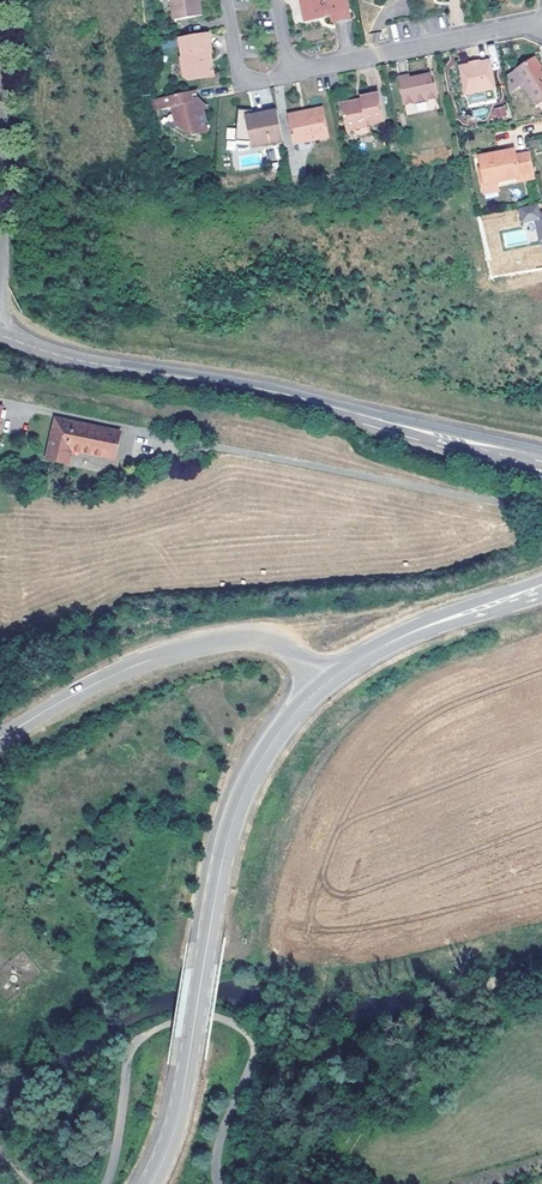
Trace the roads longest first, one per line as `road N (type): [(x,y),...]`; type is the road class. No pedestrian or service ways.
road 1 (tertiary): [(0,335),(541,460)]
road 2 (tertiary): [(320,685),(263,752),(232,820),(182,1104),(150,1183)]
road 3 (tertiary): [(320,685),(271,639),(213,640),(132,665),(0,738)]
road 4 (residential): [(290,75),(541,24)]
road 5 (unclassified): [(0,268),(0,17)]
road 6 (tertiary): [(320,685),(402,635),(541,588)]
road 7 (residential): [(228,0),(239,70),(249,82),(290,75)]

